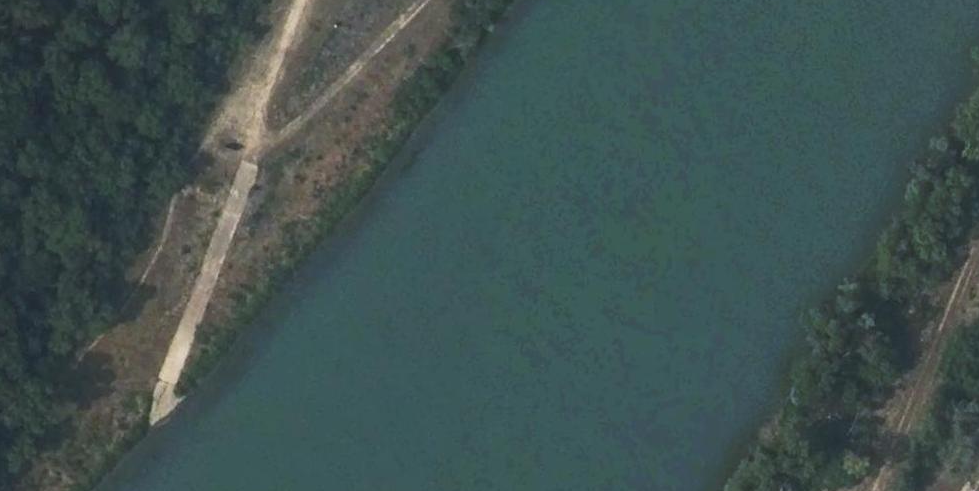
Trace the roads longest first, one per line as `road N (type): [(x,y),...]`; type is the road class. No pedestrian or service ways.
road 1 (track): [(875,490),(978,233)]
road 2 (track): [(250,164),(262,104),(305,0)]

